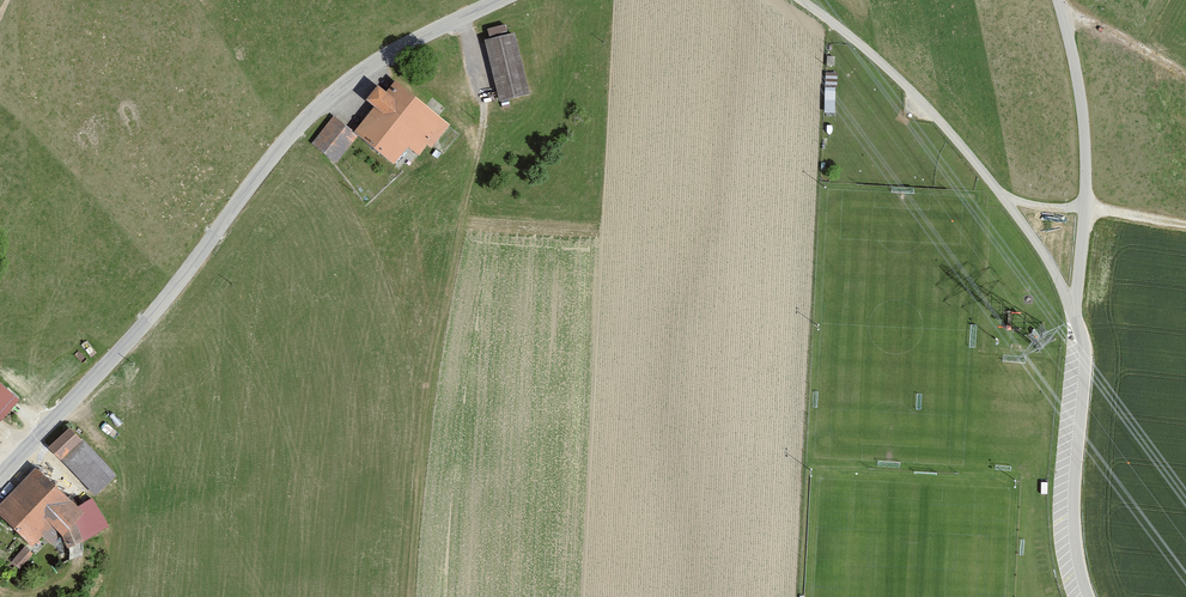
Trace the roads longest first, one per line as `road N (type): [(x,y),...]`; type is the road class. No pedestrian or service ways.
road 1 (tertiary): [(0,475),(166,299),(275,152),(325,99),(376,59),(492,0)]
road 2 (unclassified): [(800,0),(939,120),(1047,257),(1073,307)]
road 3 (unclassified): [(1058,0),(1085,126),(1087,207),(1073,307)]
road 4 (unclassified): [(1073,307),(1086,364),(1075,551),(1089,596)]

